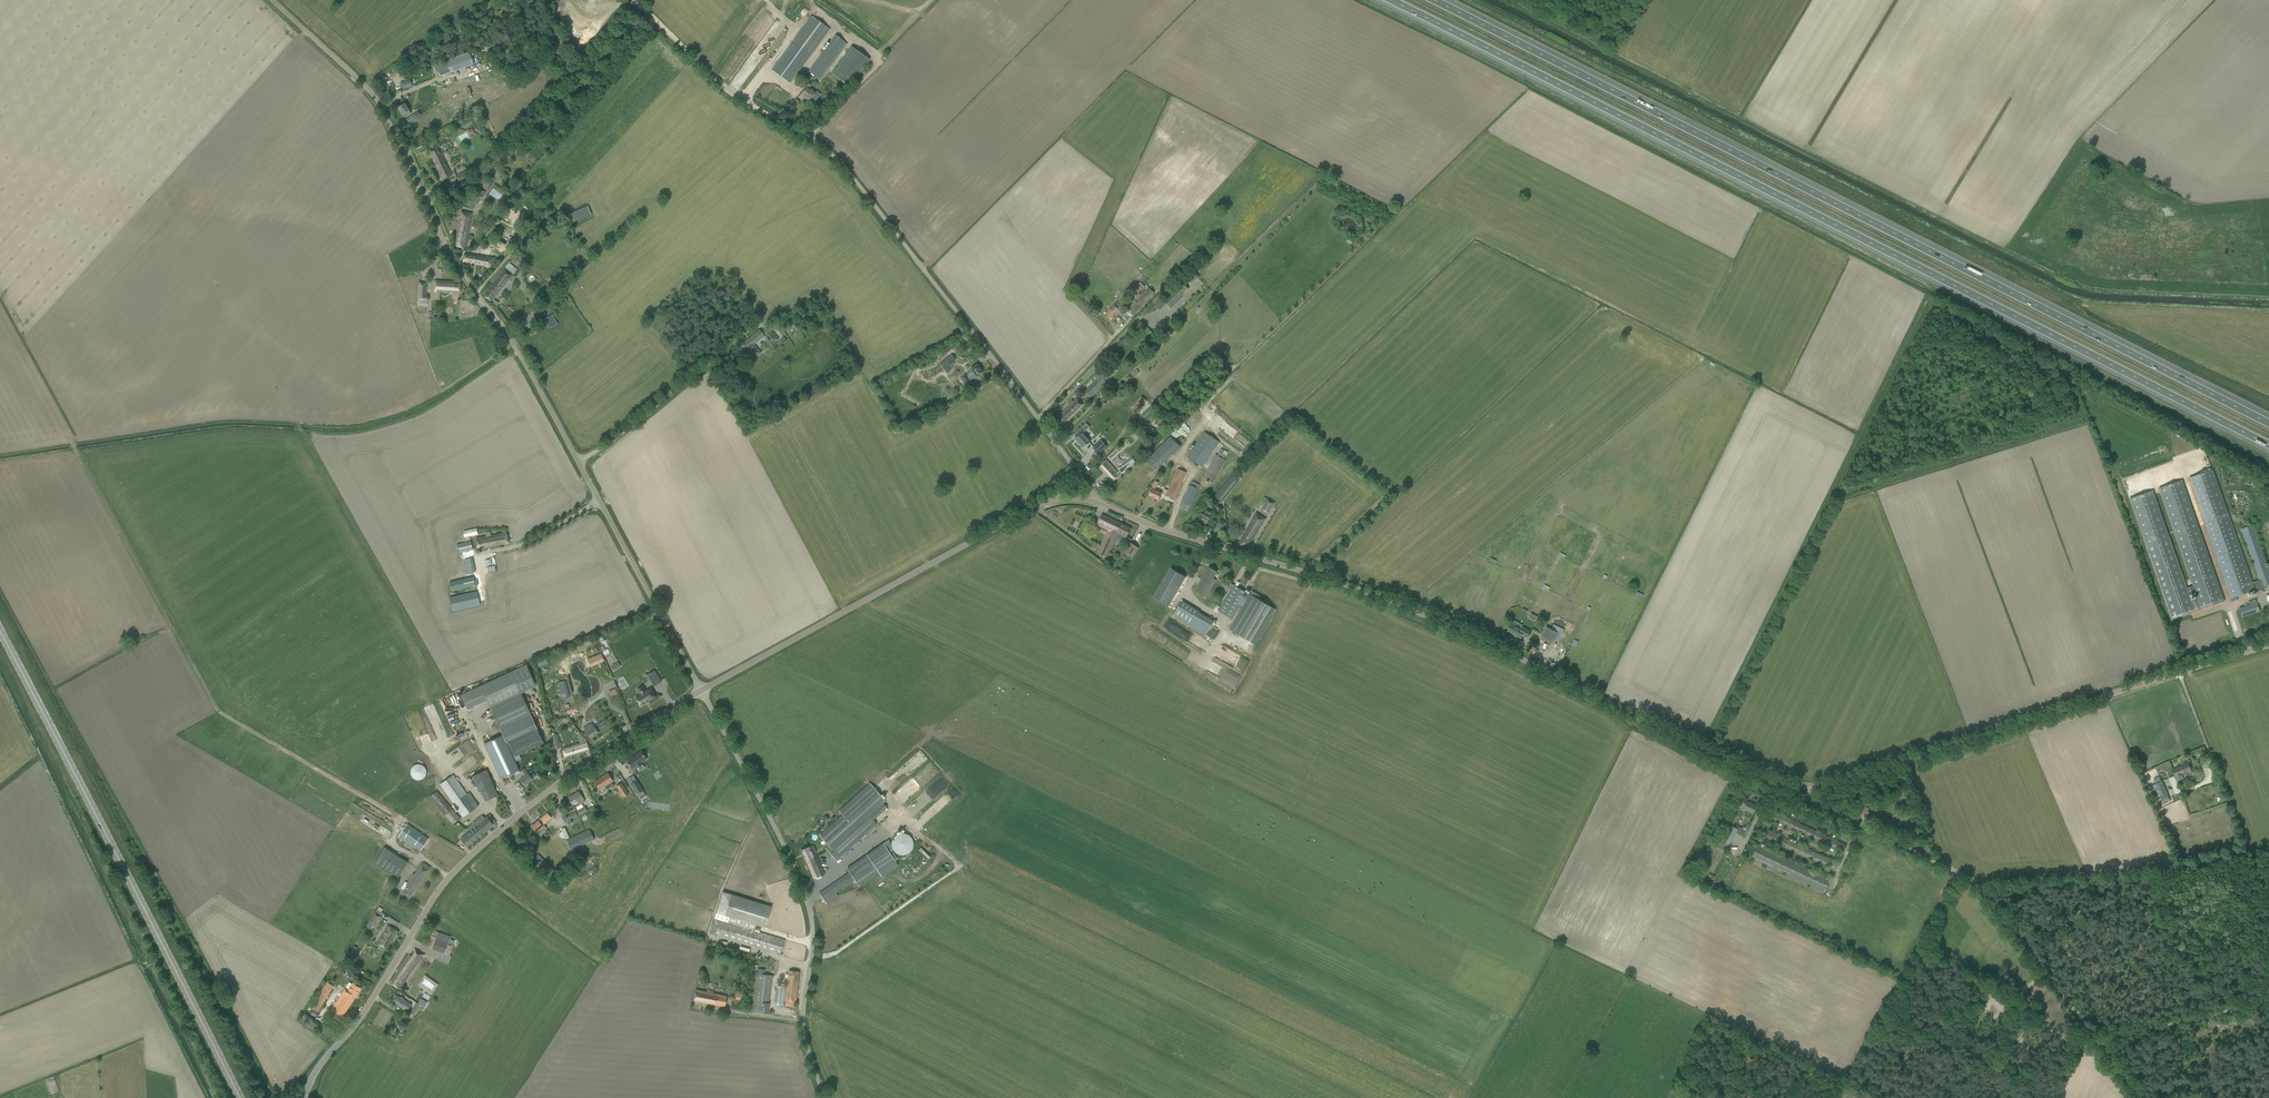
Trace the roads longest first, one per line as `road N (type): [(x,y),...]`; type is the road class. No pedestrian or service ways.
road 1 (motorway): [(1385,0),(2268,444)]
road 2 (motorway): [(2268,420),(1432,0)]
road 3 (unclassified): [(1782,782),(1345,582),(1096,500)]
road 4 (track): [(1696,348),(1473,236),(1242,454),(1203,425)]
road 5 (track): [(2268,1001),(2095,1041),(1960,873),(1782,782)]
road 6 (unclassified): [(303,1097),(451,874),(553,784),(698,687)]
road 7 (unclassified): [(578,462),(450,246),(380,98),(277,0)]
road 8 (primary): [(240,1097),(0,632)]
road 9 (unclassified): [(1075,471),(839,162),(732,89)]
road 10 (track): [(71,444),(217,711),(397,824)]
road 11 (unclassified): [(1782,782),(1848,776),(2268,643)]
road 12 (track): [(1929,314),(1707,750)]
road 13 (unclassified): [(825,1097),(801,1019),(812,955),(805,899),(698,687)]
road 14 (track): [(296,421),(444,685),(401,718),(439,775)]
road 15 (unclassified): [(698,687),(1054,500)]
road 16 (track): [(2063,371),(2081,418),(2076,422),(1836,497)]
road 17 (track): [(1137,71),(1118,74),(922,269)]
road 18 (unclassified): [(698,687),(578,462)]
road 19 (unclassified): [(578,462),(757,323)]
road 20 (track): [(1510,0),(1612,48),(1640,0)]
road 21 (track): [(635,0),(732,89)]

